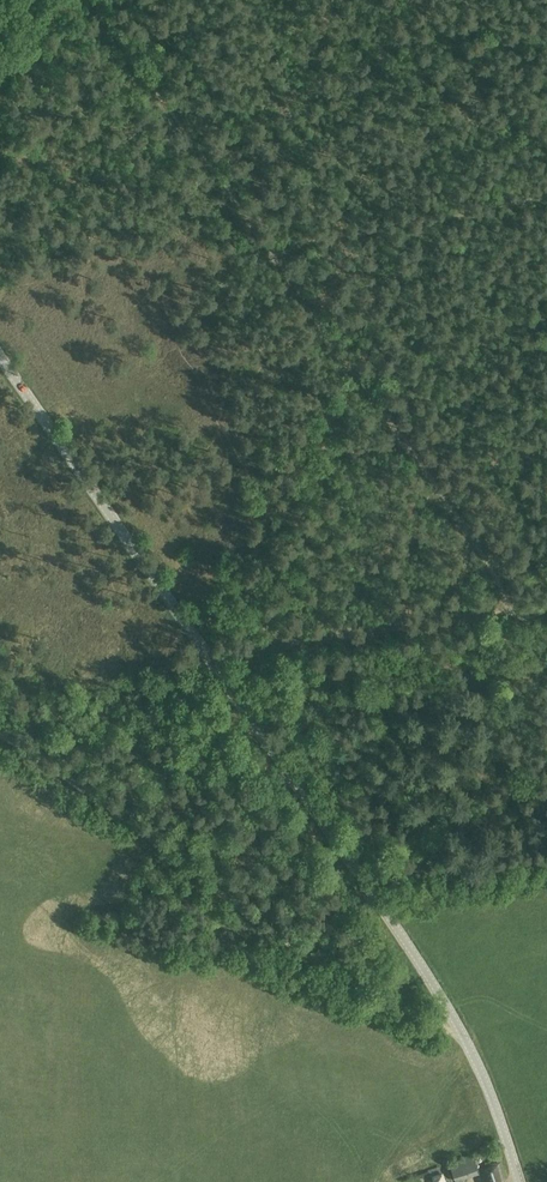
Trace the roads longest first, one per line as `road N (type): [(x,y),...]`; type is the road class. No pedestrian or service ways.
road 1 (unclassified): [(520,1181),(467,1042),(420,948),(0,365)]
road 2 (track): [(494,616),(502,593),(495,570),(93,0)]
road 3 (track): [(467,1042),(308,955),(90,785),(0,735)]

